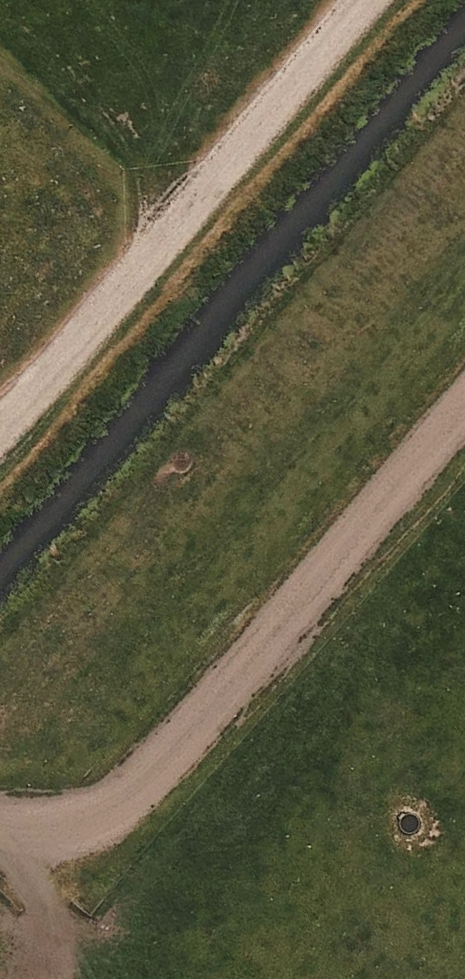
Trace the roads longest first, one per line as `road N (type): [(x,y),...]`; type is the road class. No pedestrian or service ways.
road 1 (unclassified): [(0,826),(78,817),(149,779),(464,402)]
road 2 (unclassified): [(0,419),(50,372),(364,0)]
road 3 (unclassified): [(0,841),(46,899),(55,978)]

